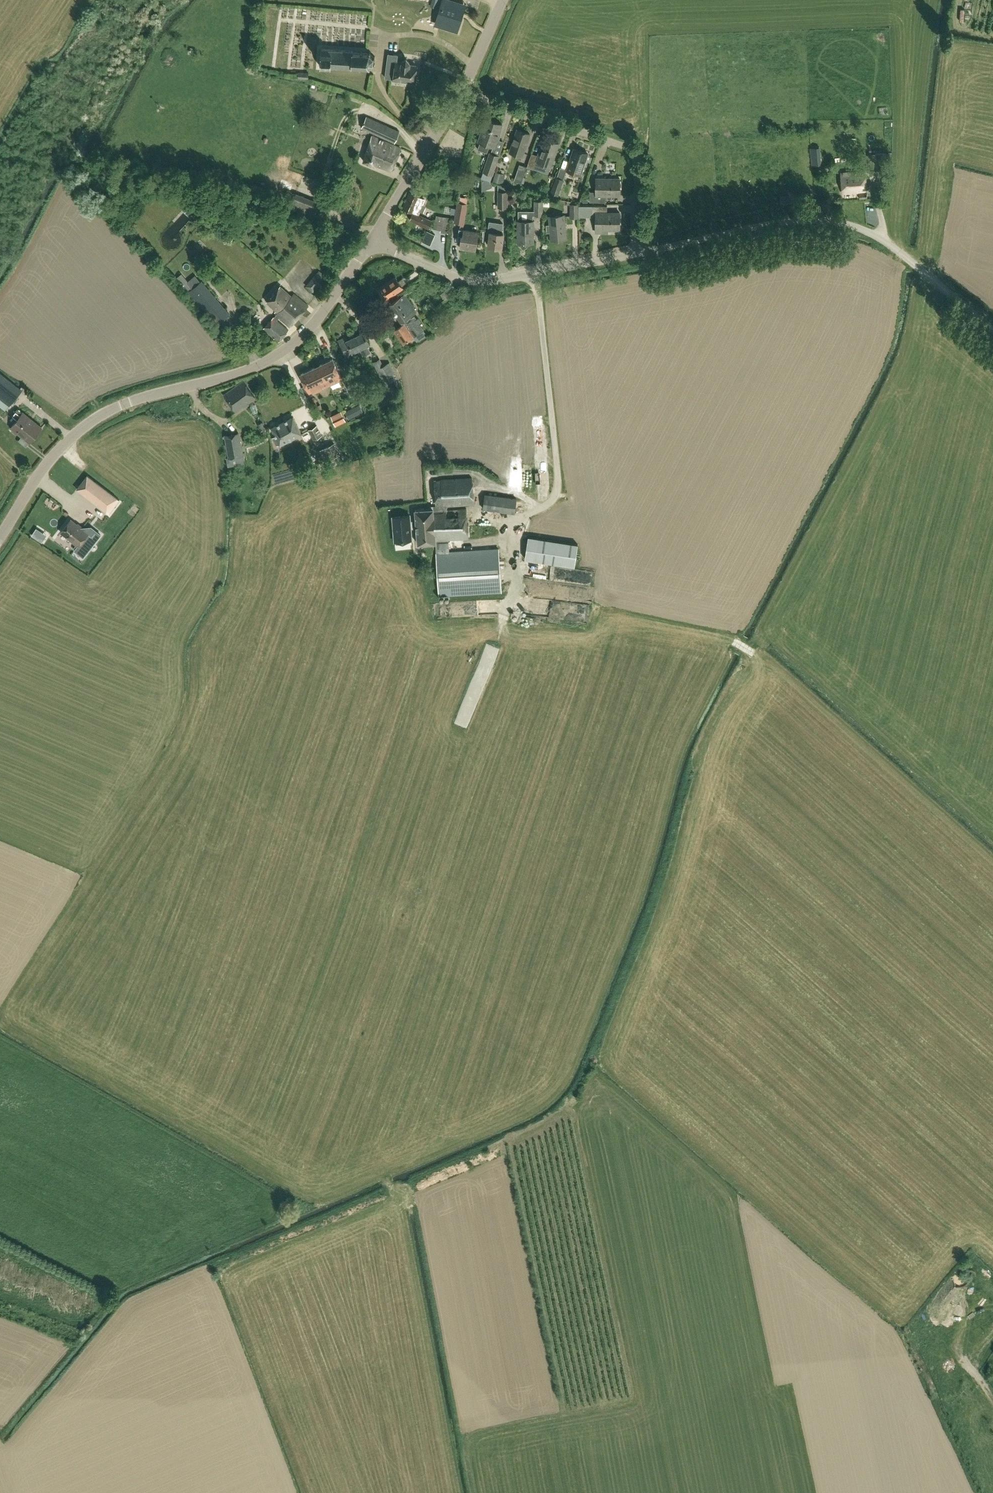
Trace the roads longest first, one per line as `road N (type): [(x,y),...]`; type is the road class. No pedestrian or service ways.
road 1 (tertiary): [(0,536),(45,466),(83,427),(129,401),(279,355),(328,305),(373,238)]
road 2 (unclassified): [(992,332),(889,243),(845,223),(773,224),(637,254)]
road 3 (residential): [(637,254),(631,151),(463,90)]
road 4 (unclassified): [(637,254),(470,280),(373,238)]
road 5 (tertiary): [(373,238),(463,90)]

